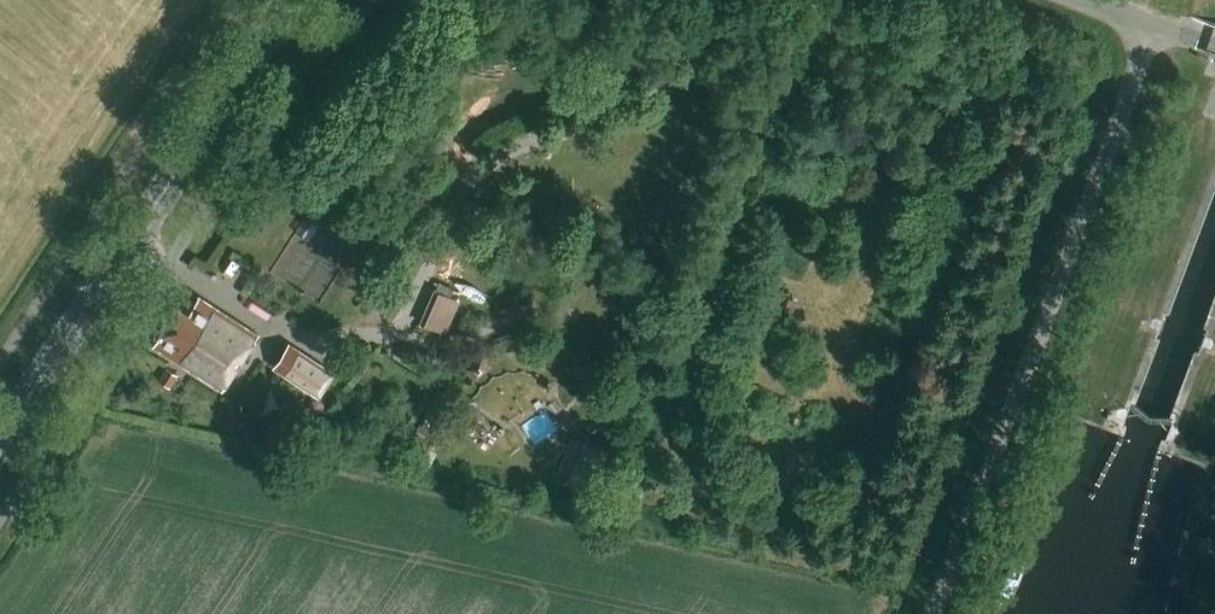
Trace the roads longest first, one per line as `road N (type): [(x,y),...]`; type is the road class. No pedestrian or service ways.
road 1 (unclassified): [(936,613),(1158,25)]
road 2 (secondary): [(0,446),(291,0)]

